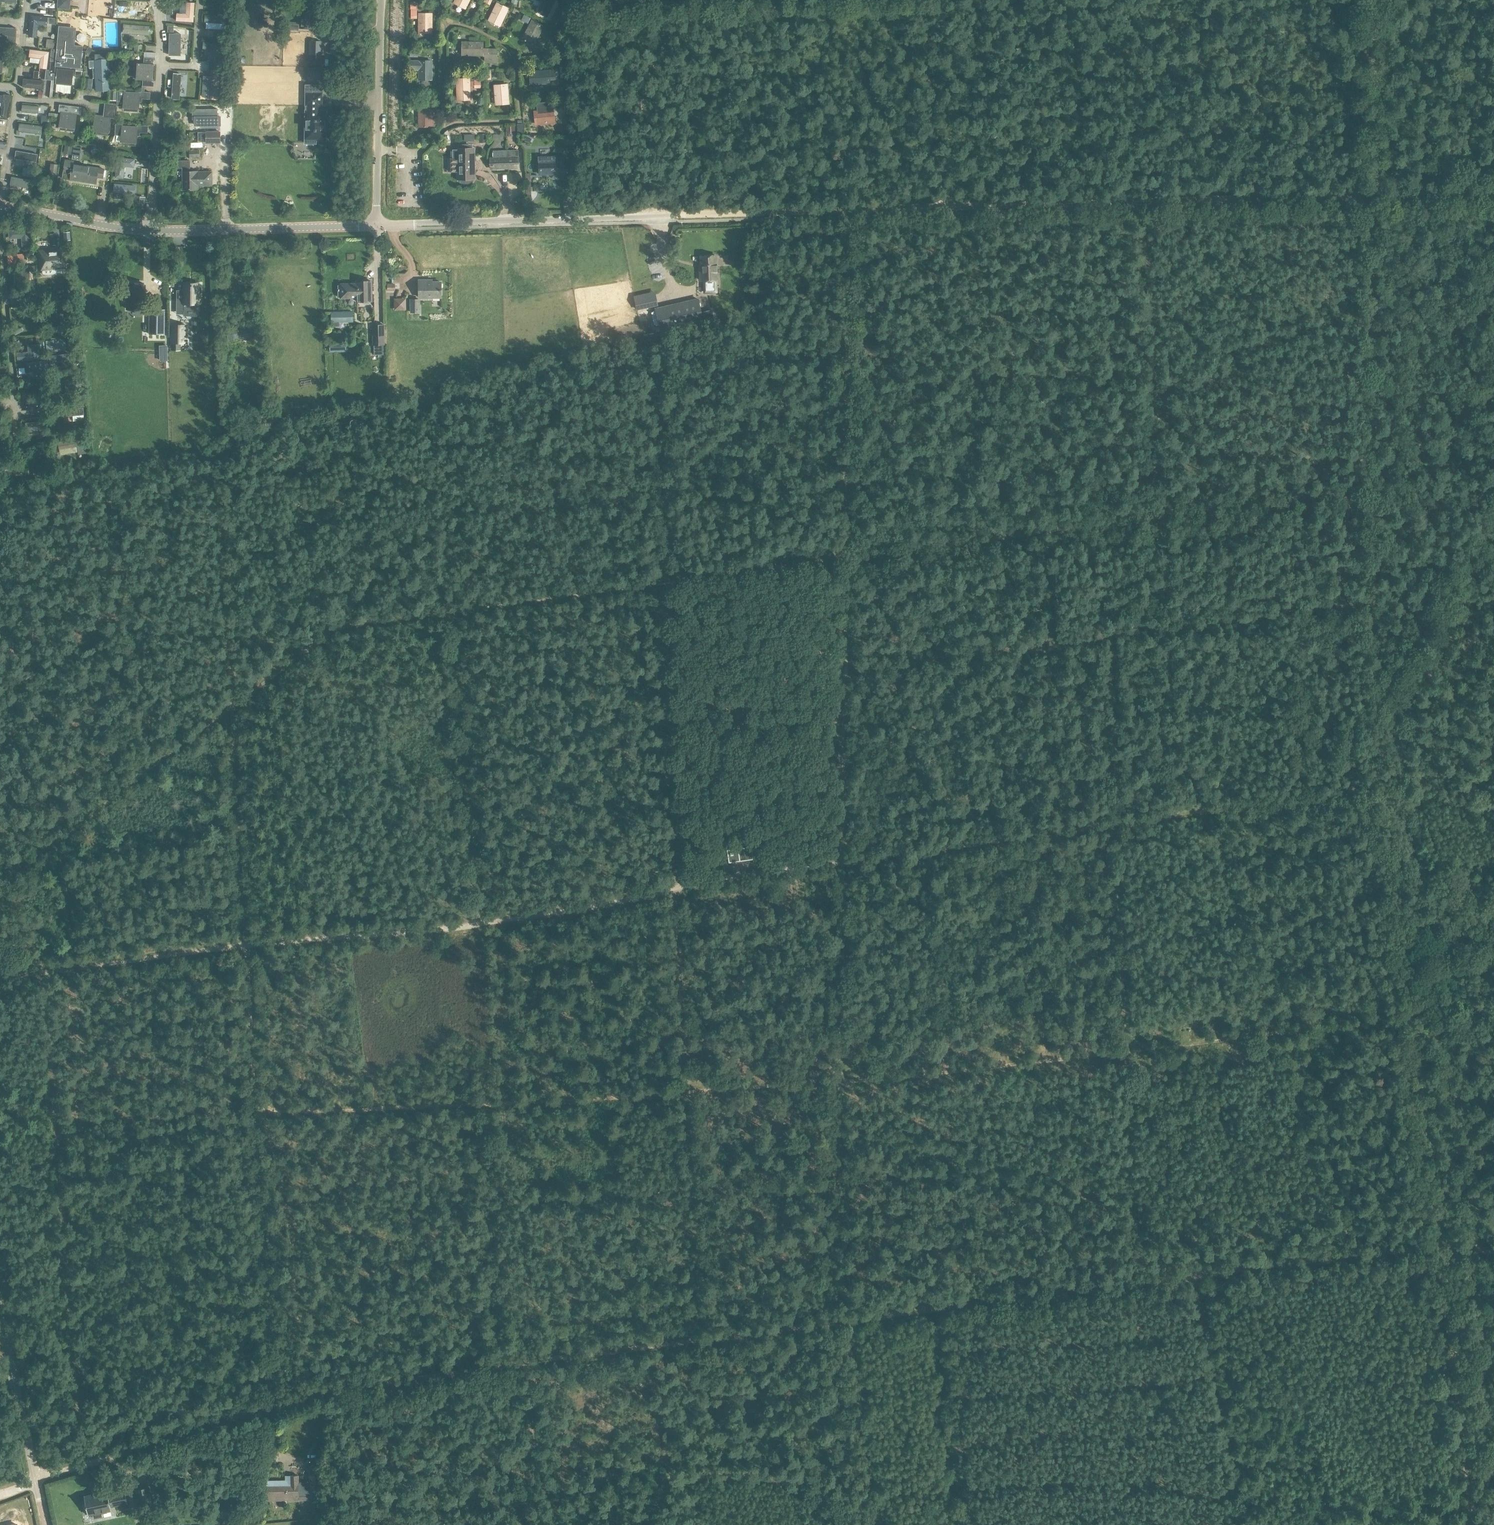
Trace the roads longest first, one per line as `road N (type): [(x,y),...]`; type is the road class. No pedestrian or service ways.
road 1 (track): [(0,978),(481,922),(810,863),(1388,793)]
road 2 (track): [(259,1107),(843,1079),(1410,1018)]
road 3 (track): [(319,1391),(1438,1247)]
road 4 (track): [(672,217),(1373,194)]
road 5 (track): [(1379,703),(1373,200)]
road 6 (track): [(230,701),(259,1107)]
road 7 (track): [(499,1524),(532,1502),(592,1483),(761,1477),(836,1524)]
road 8 (track): [(319,1391),(264,1402),(36,1479)]
road 9 (unclassified): [(377,225),(672,217)]
road 10 (track): [(1473,1524),(1438,1247)]
road 11 (track): [(1379,703),(1406,978)]
road 12 (track): [(1438,1247),(1406,978)]
road 13 (unclassified): [(377,225),(150,231)]
road 14 (unclassified): [(377,225),(381,0)]
road 15 (track): [(1373,194),(1375,0)]
road 16 (track): [(1493,527),(1394,680)]
road 17 (unclassified): [(36,1479),(0,1314)]
road 18 (residential): [(162,67),(150,231)]
road 19 (unclassified): [(150,231),(0,205)]
road 20 (track): [(494,1365),(529,1421),(532,1502)]
road 21 (track): [(1373,194),(1493,192)]

